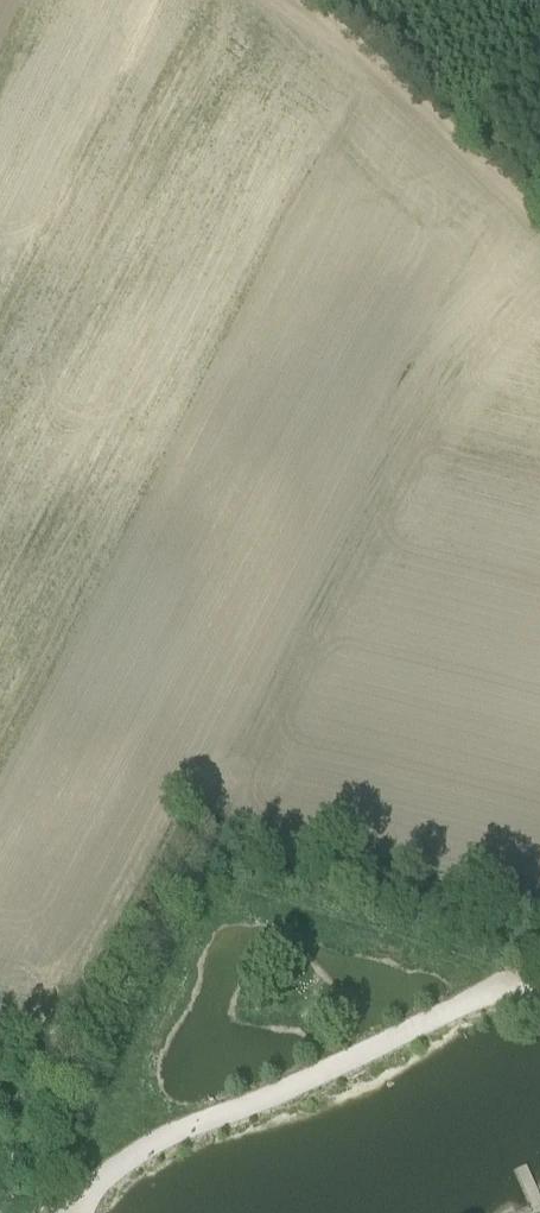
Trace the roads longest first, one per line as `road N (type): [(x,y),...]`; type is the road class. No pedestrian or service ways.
road 1 (track): [(304,0),(539,216)]

